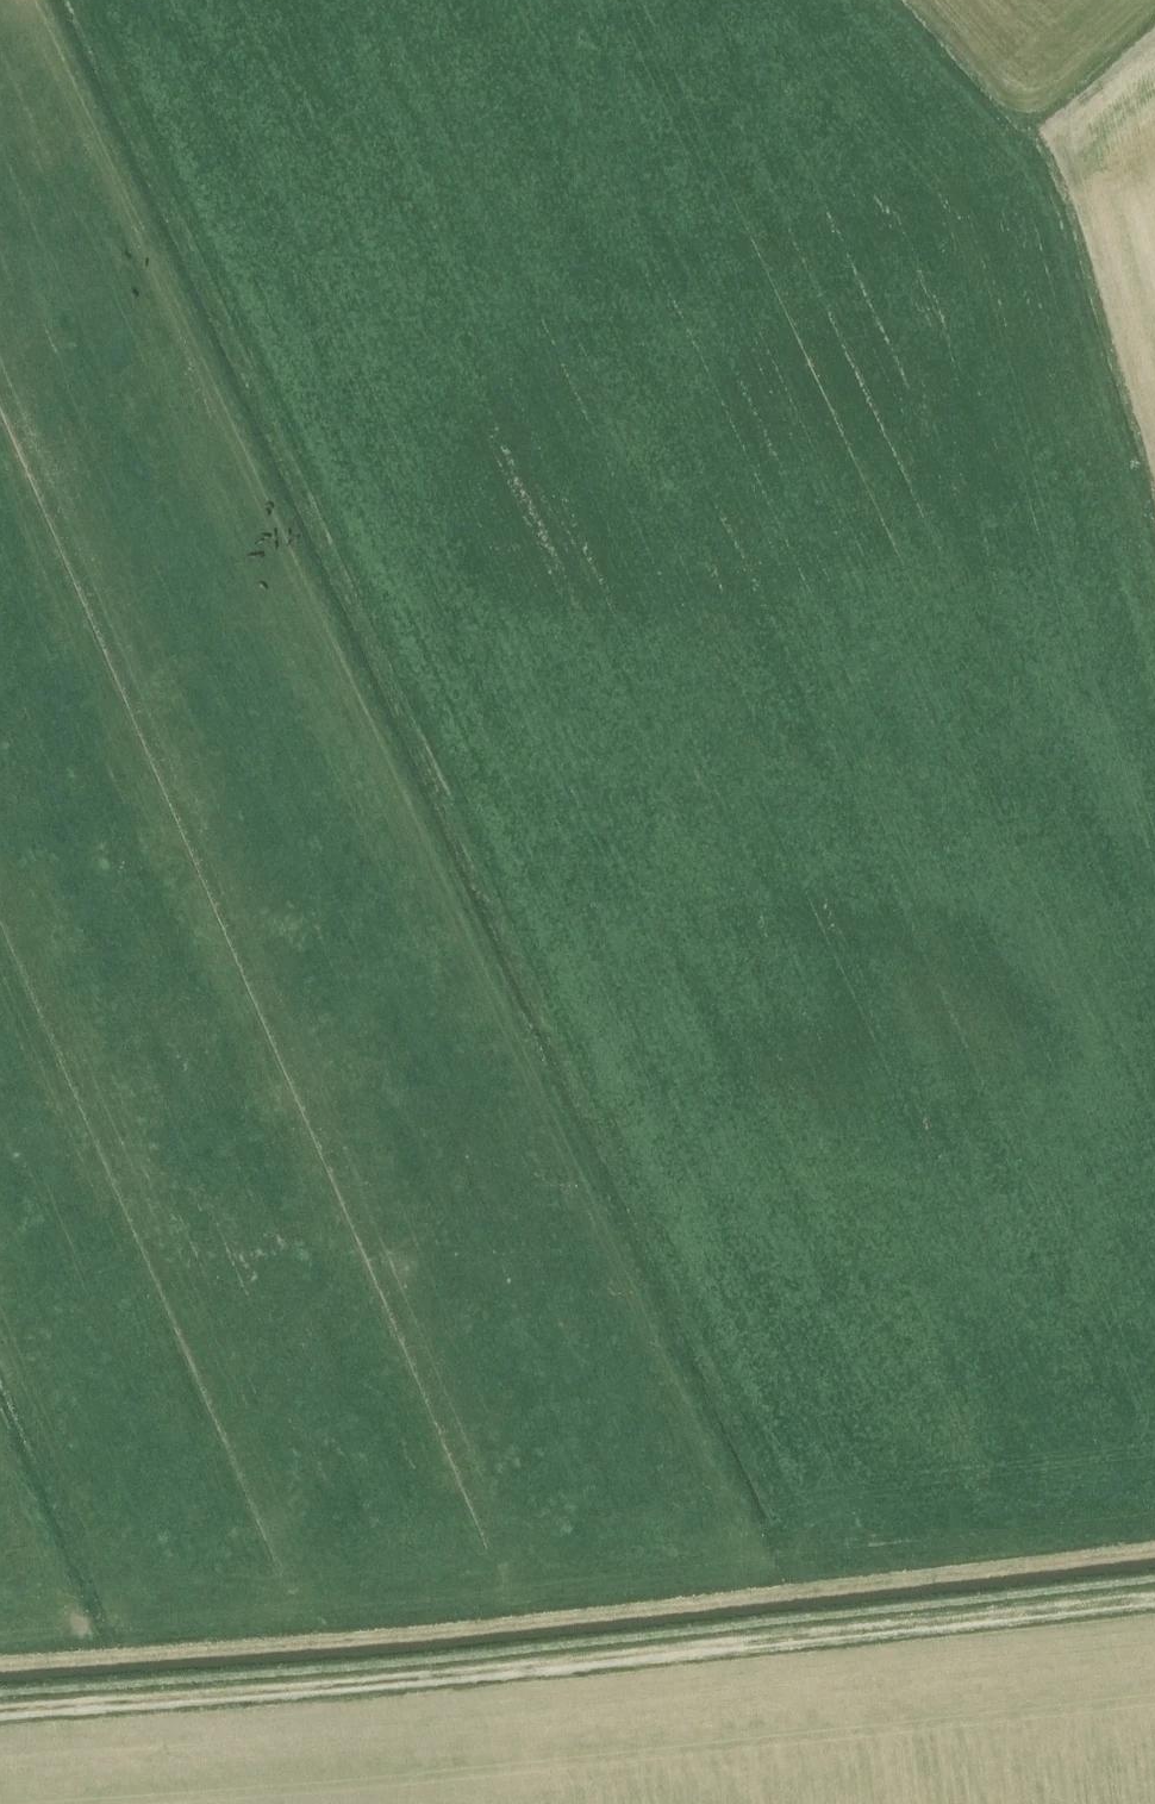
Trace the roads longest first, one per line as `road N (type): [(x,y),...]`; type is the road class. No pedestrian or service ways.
road 1 (track): [(0,1711),(651,1654),(1154,1599)]

